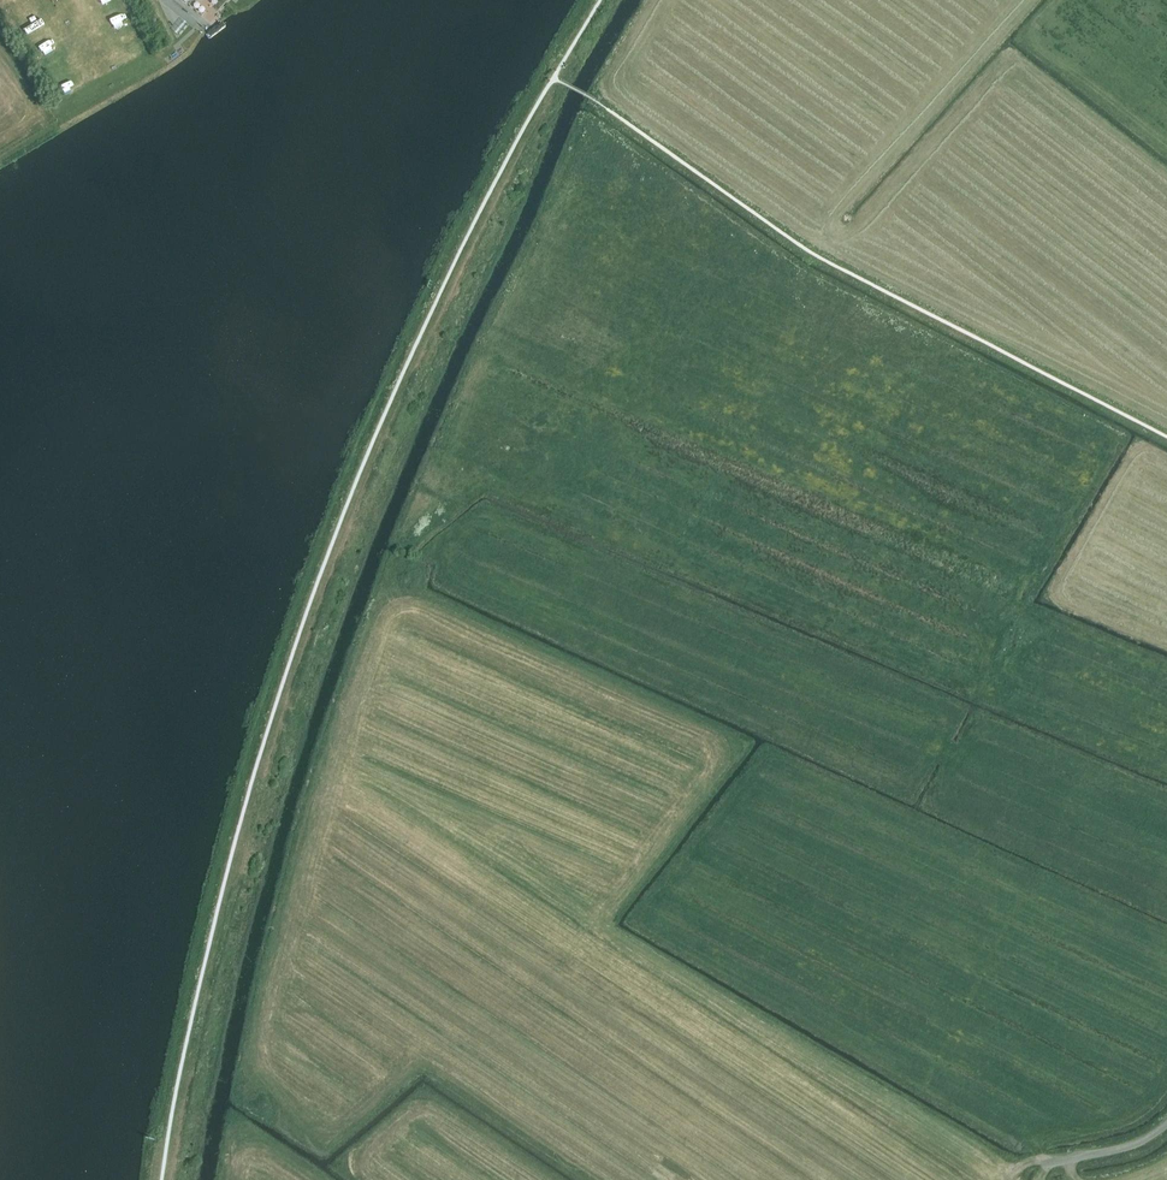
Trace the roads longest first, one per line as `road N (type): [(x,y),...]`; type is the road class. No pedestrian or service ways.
road 1 (unclassified): [(1044,1170),(1139,1150),(1166,1123)]

